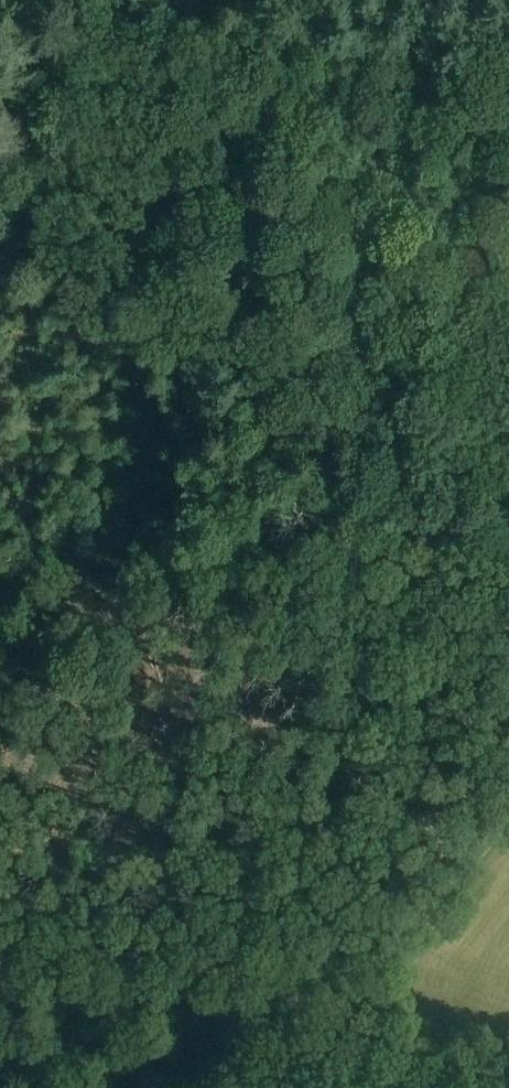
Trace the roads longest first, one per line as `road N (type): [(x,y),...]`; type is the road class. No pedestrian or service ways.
road 1 (track): [(249,980),(508,502)]
road 2 (track): [(508,126),(94,0)]
road 3 (track): [(249,980),(508,1074)]
road 4 (track): [(191,1087),(249,980)]

